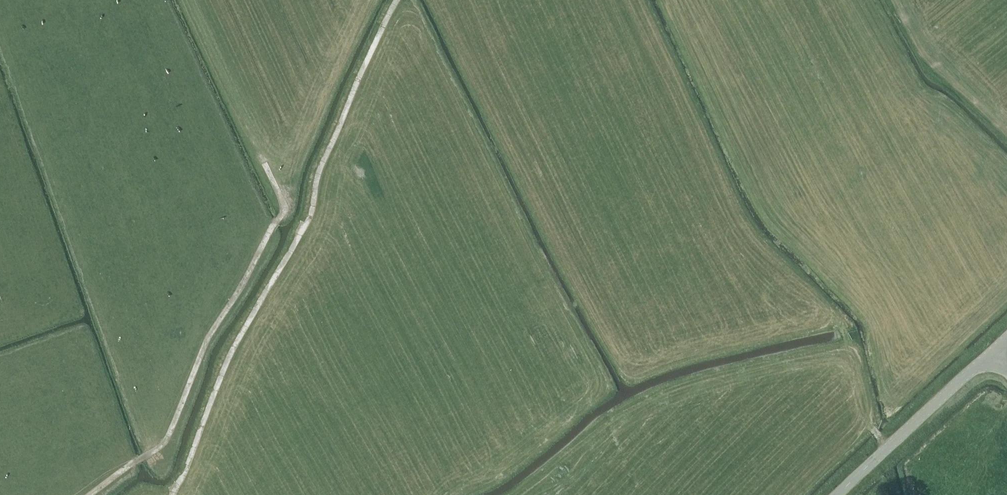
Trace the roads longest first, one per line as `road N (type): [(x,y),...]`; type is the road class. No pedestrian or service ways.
road 1 (secondary): [(839,494),(994,351)]

